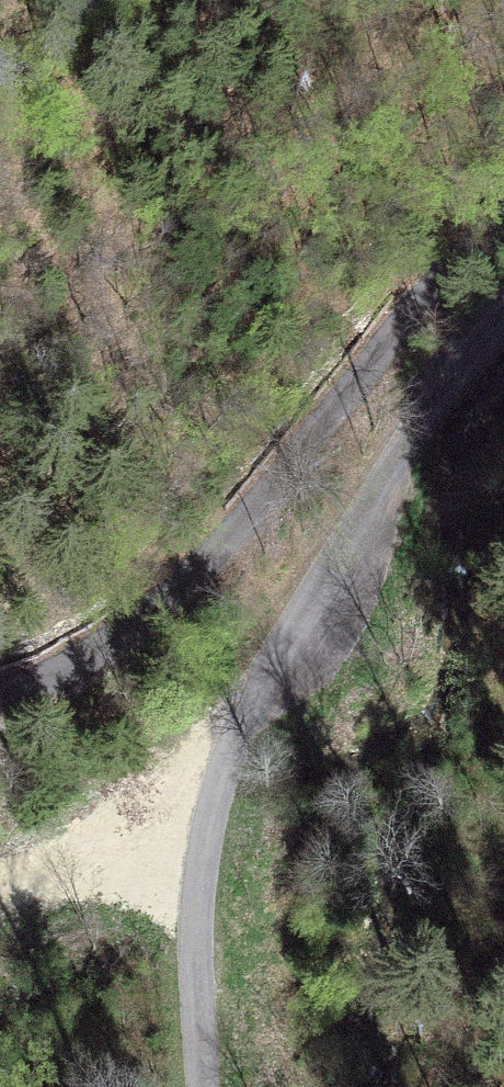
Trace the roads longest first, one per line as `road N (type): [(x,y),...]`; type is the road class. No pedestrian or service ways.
road 1 (unclassified): [(503,313),(417,416),(229,736),(198,911),(206,1086)]
road 2 (unclassified): [(0,666),(118,600),(237,501),(431,287),(503,222)]

